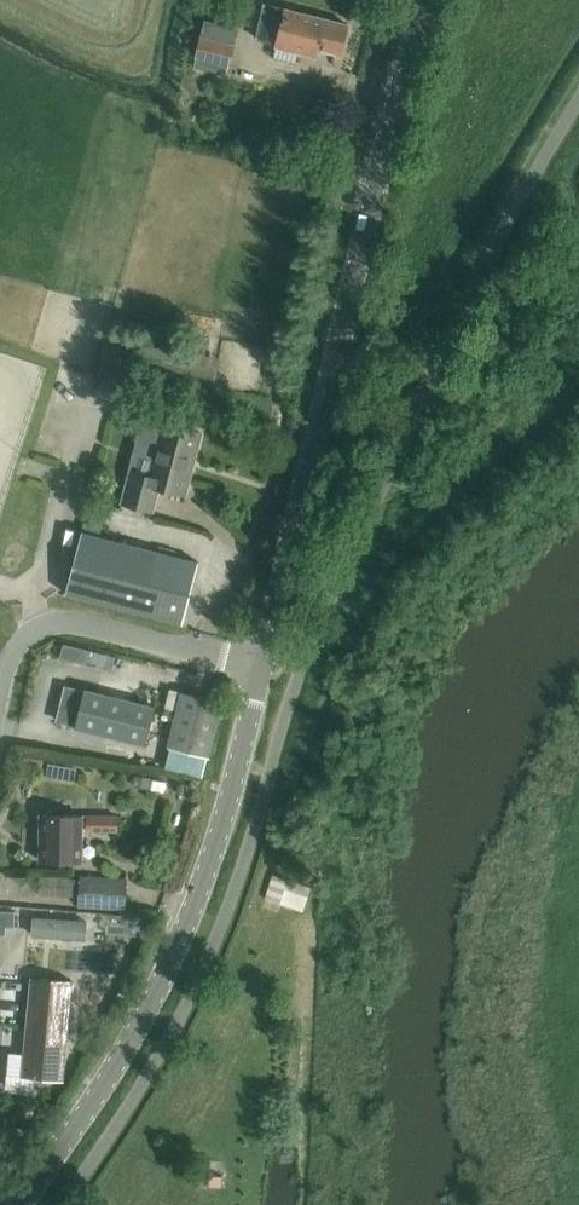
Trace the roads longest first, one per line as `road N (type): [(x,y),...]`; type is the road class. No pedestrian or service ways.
road 1 (unclassified): [(263,654),(421,0)]
road 2 (unclassified): [(24,1204),(104,1091),(160,984),(219,841),(263,654)]
road 3 (unclassified): [(263,654),(212,655),(78,623),(46,625),(20,641),(0,690)]

